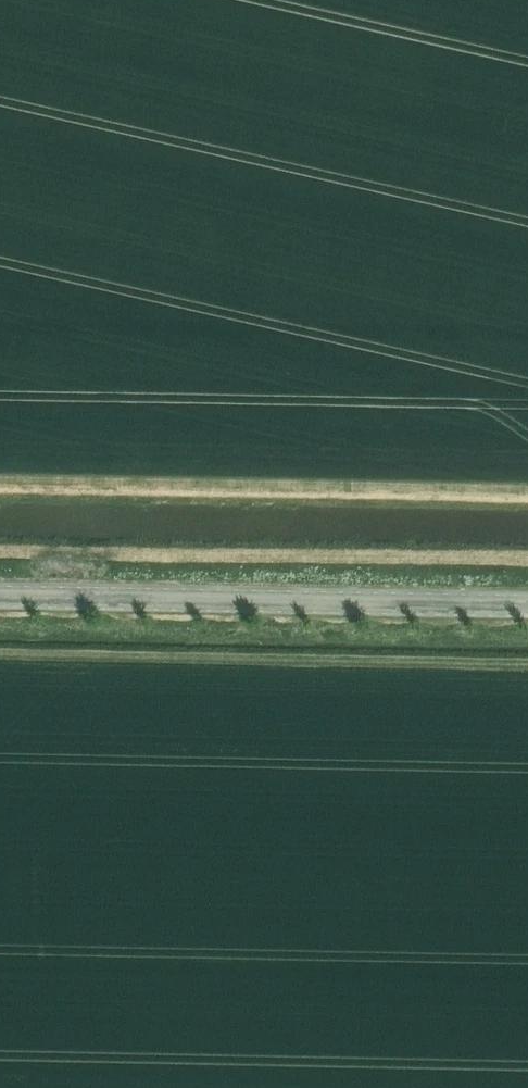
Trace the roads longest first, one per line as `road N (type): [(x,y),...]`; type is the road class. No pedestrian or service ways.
road 1 (tertiary): [(527,604),(0,594)]

